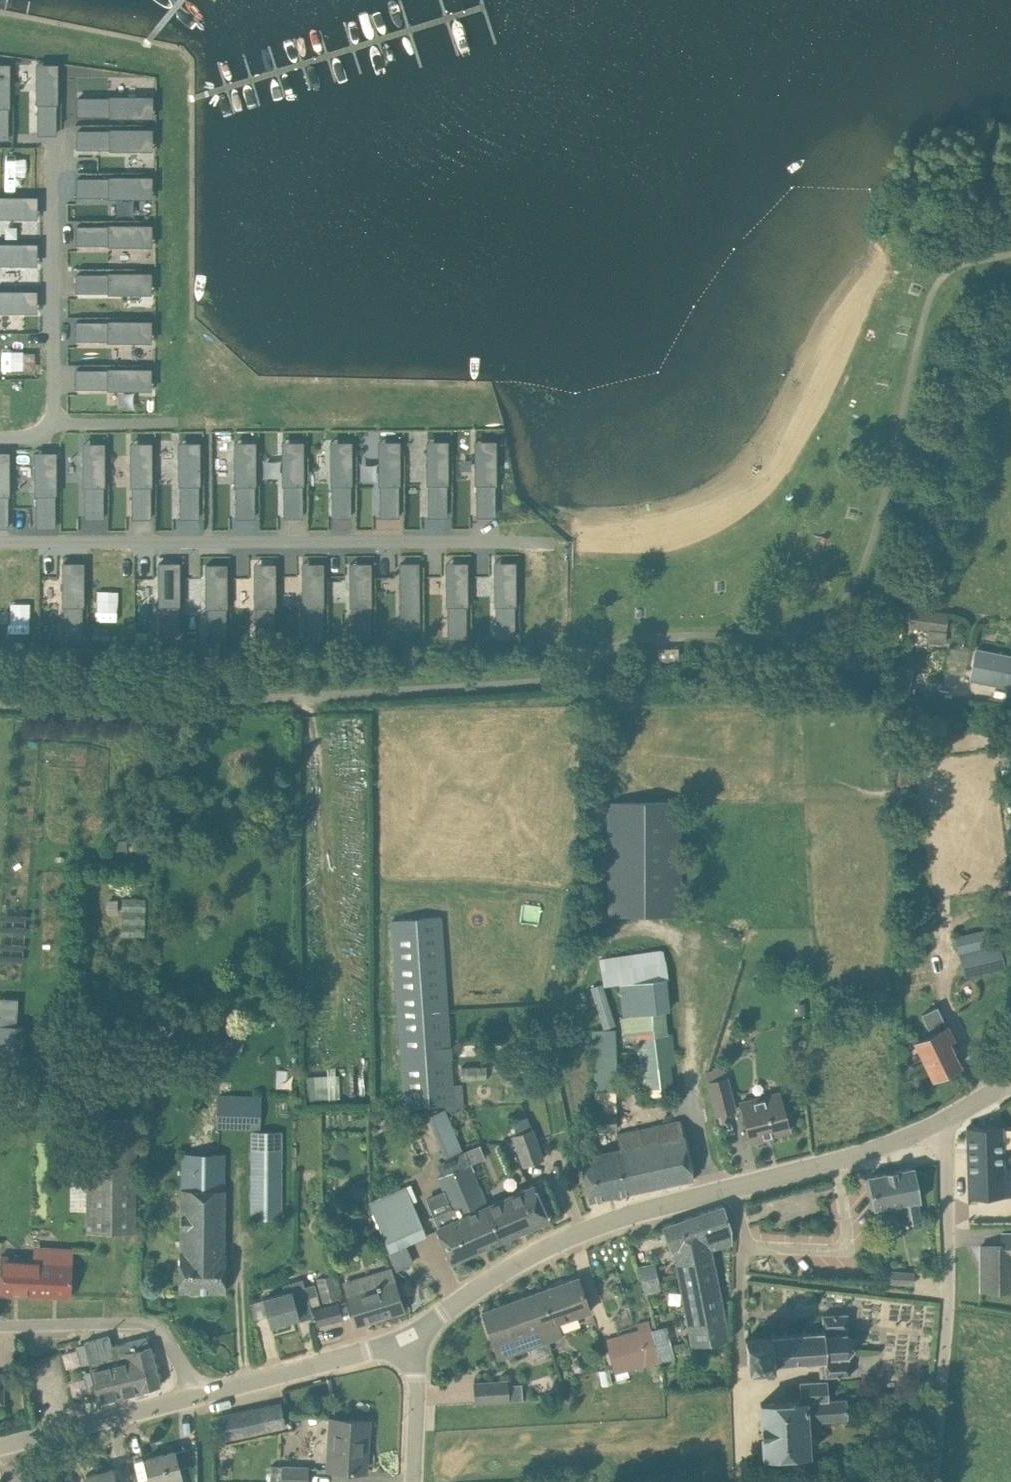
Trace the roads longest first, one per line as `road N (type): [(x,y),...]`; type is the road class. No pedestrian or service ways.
road 1 (tertiary): [(416,1339),(492,1280),(621,1218),(838,1162),(940,1126)]
road 2 (residential): [(932,1481),(949,1273),(940,1126)]
road 3 (track): [(338,1010),(306,696)]
road 4 (track): [(306,696),(0,703)]
road 5 (residential): [(194,1398),(160,1334),(143,1326),(0,1328)]
road 6 (residential): [(194,1398),(416,1339)]
road 7 (residential): [(0,1448),(194,1398)]
road 8 (tertiary): [(413,1481),(416,1339)]

